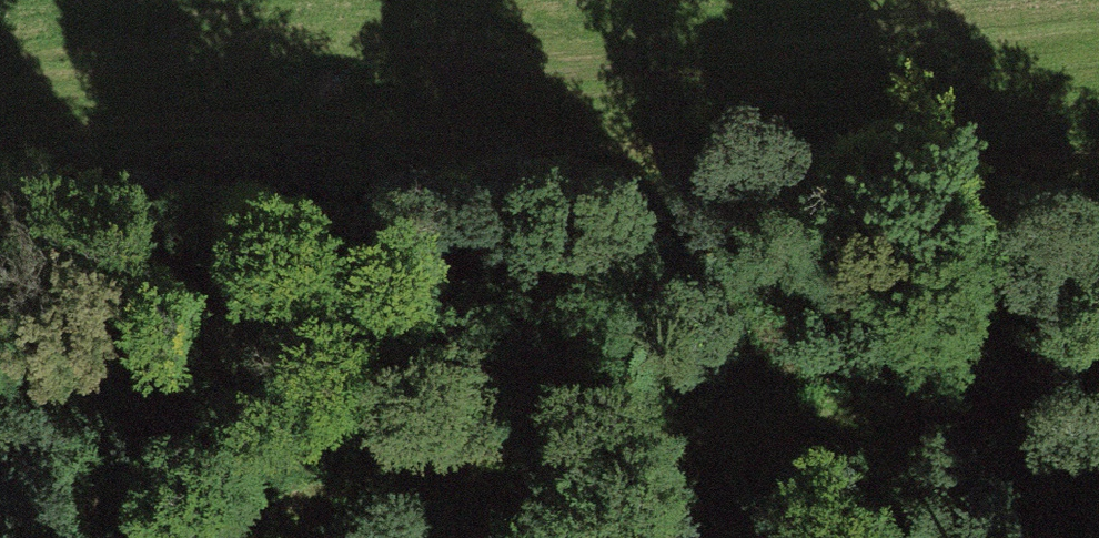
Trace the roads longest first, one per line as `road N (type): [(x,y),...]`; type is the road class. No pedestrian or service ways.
road 1 (track): [(0,166),(117,148),(960,167),(1098,156)]
road 2 (track): [(277,537),(420,484),(1098,391)]

